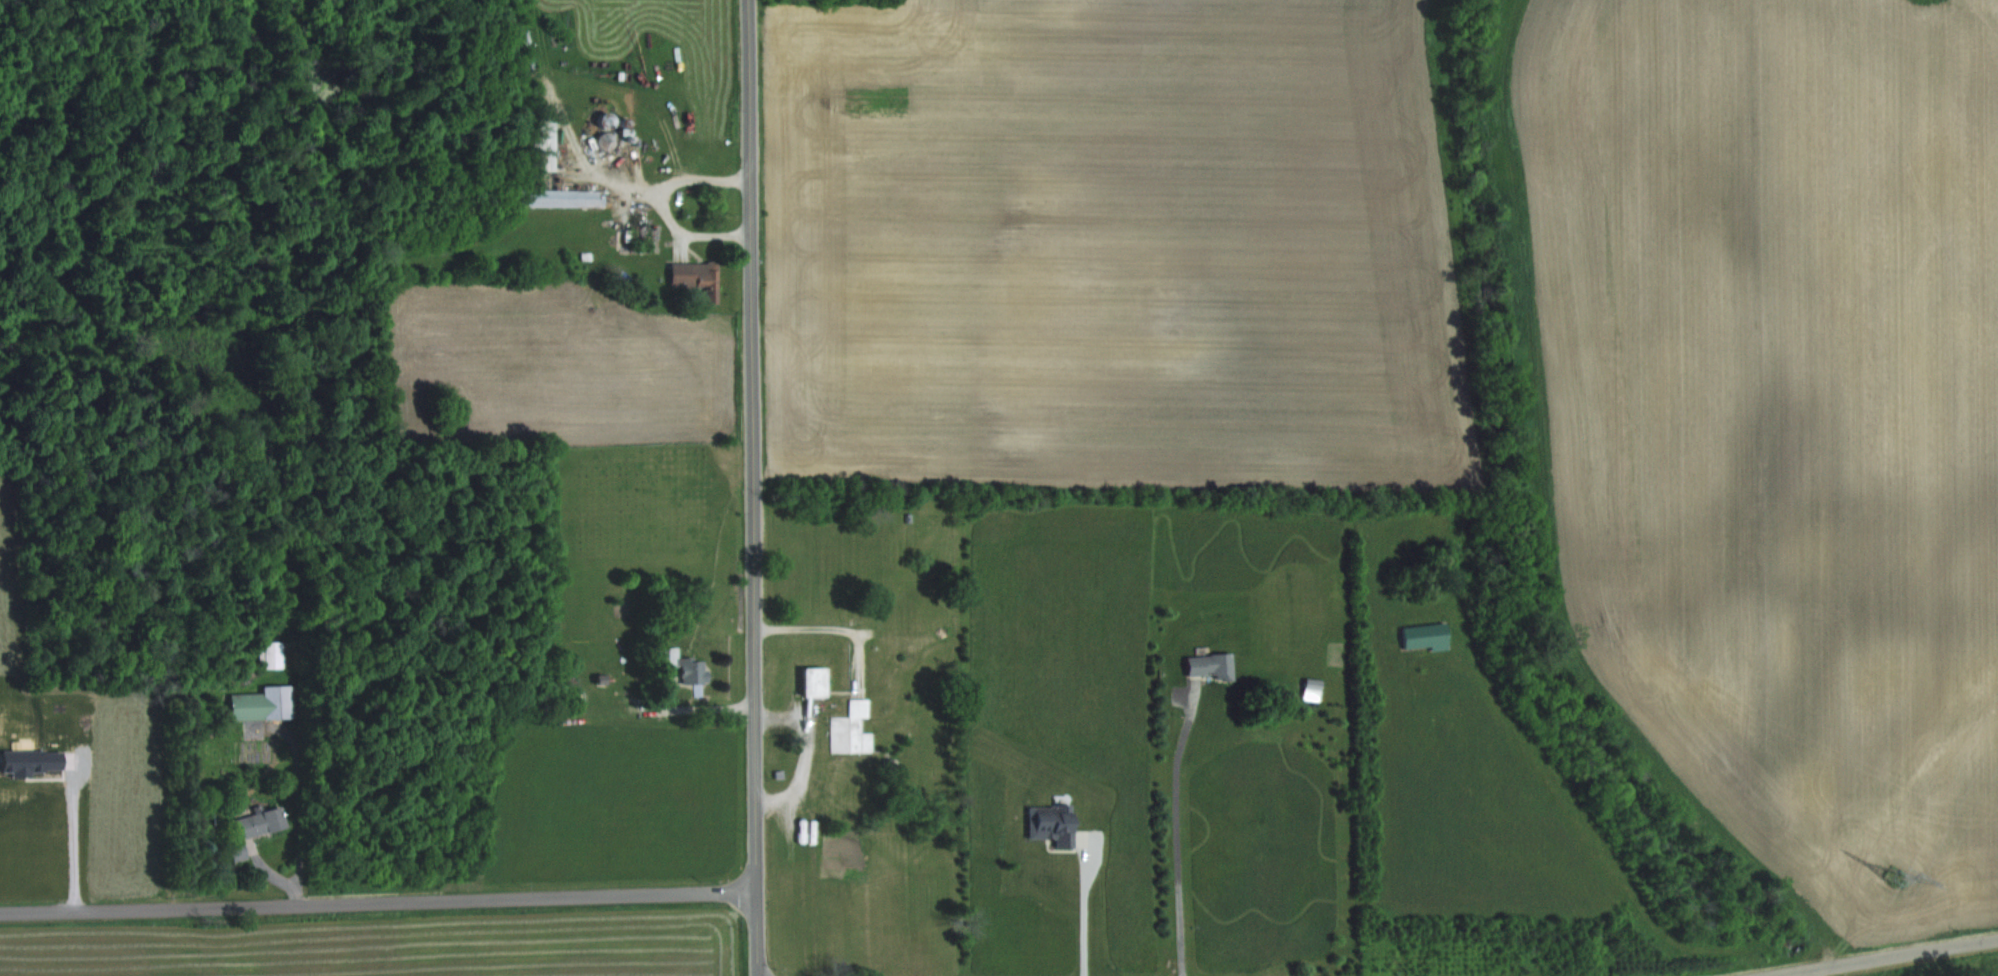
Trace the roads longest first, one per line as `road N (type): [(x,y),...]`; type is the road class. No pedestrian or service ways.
road 1 (residential): [(758,975),(748,0)]
road 2 (residential): [(0,914),(756,892)]
road 3 (residential): [(1775,975),(1997,944)]

